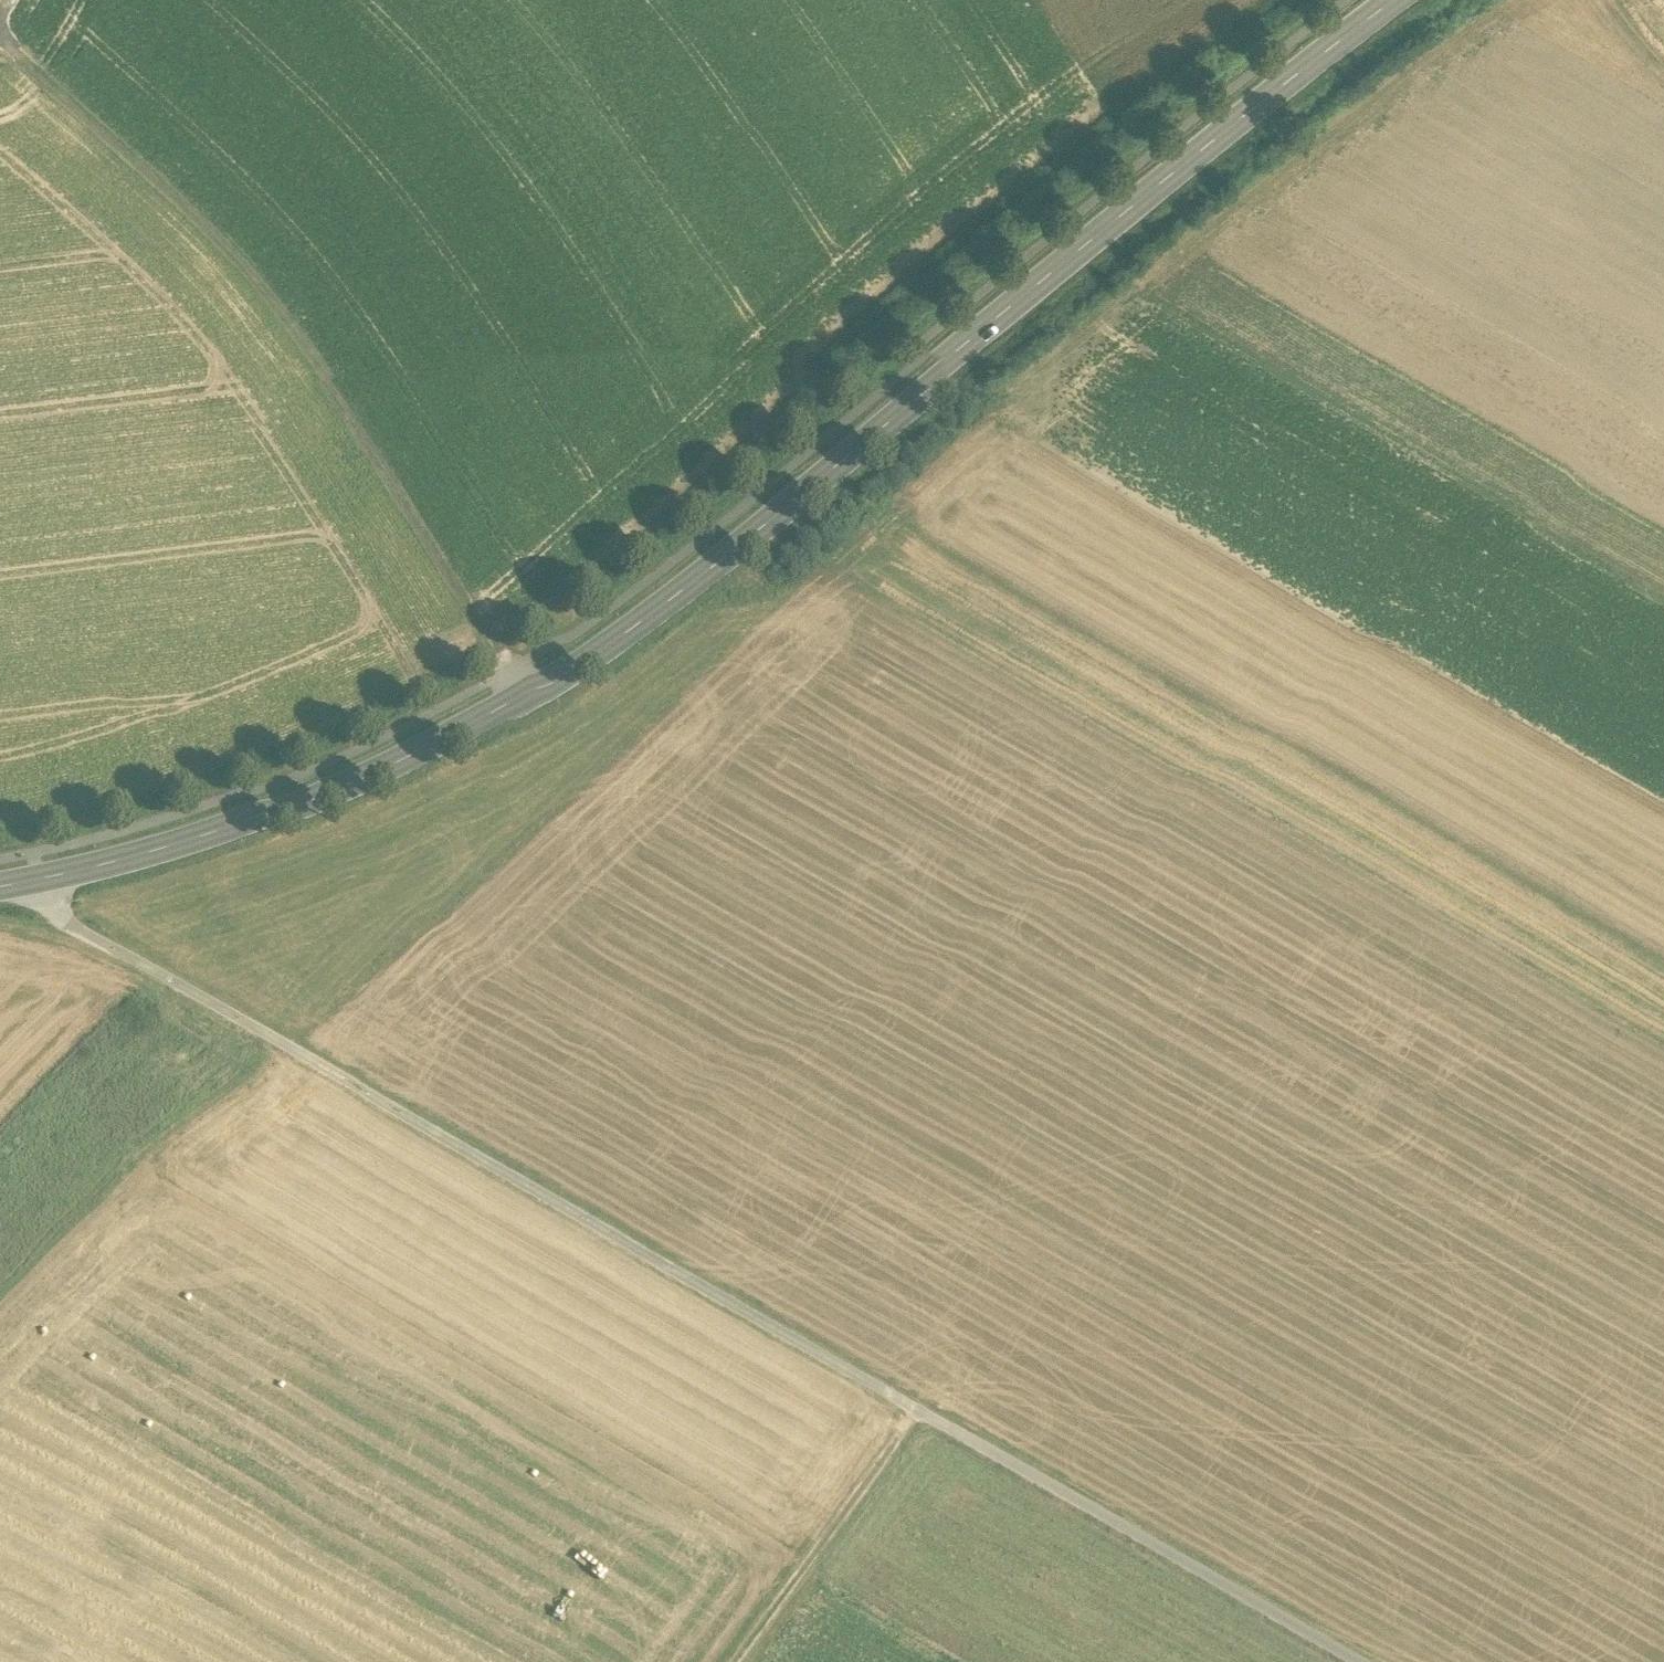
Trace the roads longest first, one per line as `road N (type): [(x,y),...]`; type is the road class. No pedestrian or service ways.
road 1 (secondary): [(0,887),(167,853),(268,818),(353,785),(517,701),(803,497),(1069,269),(1409,0)]
road 2 (track): [(44,880),(57,923),(916,1417)]
road 3 (track): [(528,693),(314,356),(146,180),(0,52)]
road 4 (track): [(916,1417),(1345,1661)]
road 5 (track): [(740,1661),(916,1417)]

